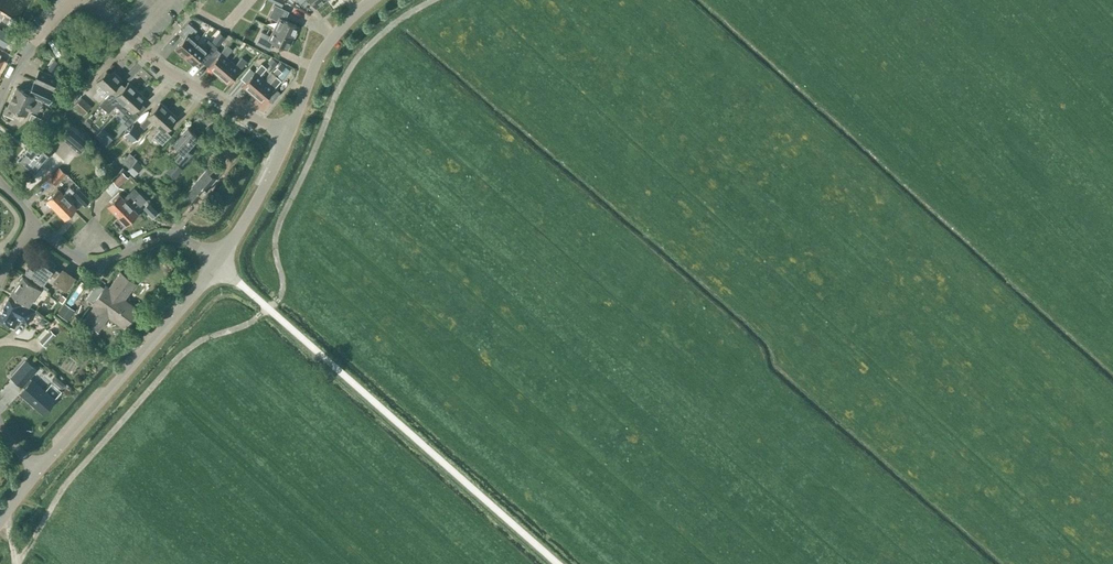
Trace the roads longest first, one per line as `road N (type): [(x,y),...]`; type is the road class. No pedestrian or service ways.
road 1 (track): [(435,0),(386,29),(334,97),(277,229),(283,283),(269,309),(193,344),(169,366),(63,488),(16,563)]
road 2 (unclassified): [(244,287),(557,563)]
road 3 (tertiary): [(38,470),(217,263)]
road 4 (residential): [(0,99),(68,6),(100,11),(148,59)]
road 5 (residential): [(217,263),(188,242),(161,236),(108,261),(80,262),(31,220)]
road 6 (tertiary): [(287,138),(324,49),(372,0)]
road 7 (residential): [(148,59),(287,138)]
road 8 (tertiary): [(217,263),(287,138)]

